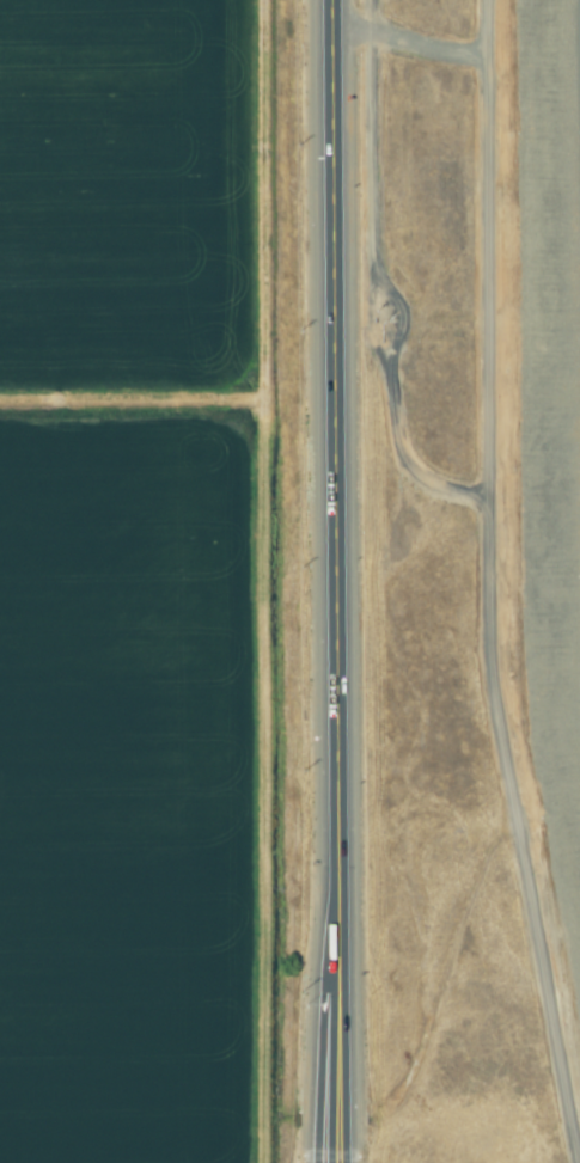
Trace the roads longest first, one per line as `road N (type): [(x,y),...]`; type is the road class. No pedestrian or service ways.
road 1 (trunk): [(348,1162),(335,0)]

